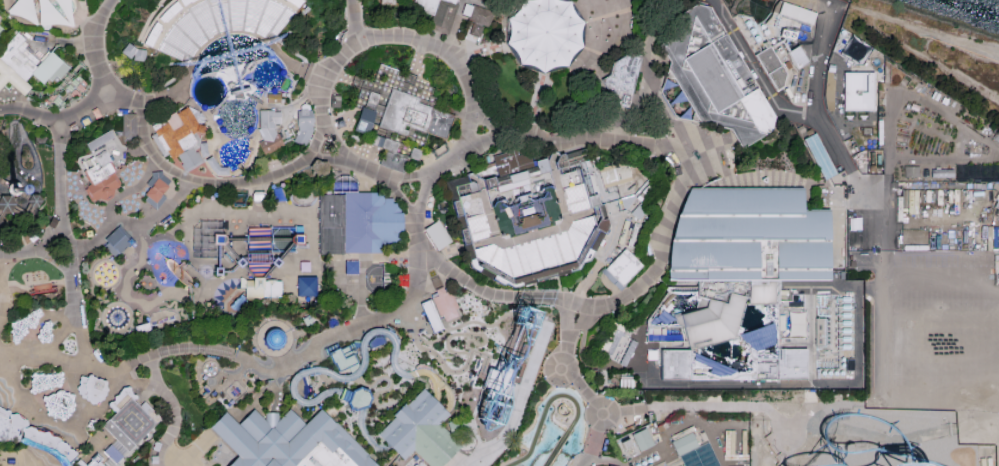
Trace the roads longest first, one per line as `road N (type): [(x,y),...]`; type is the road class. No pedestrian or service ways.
road 1 (track): [(875,16),(998,56)]

